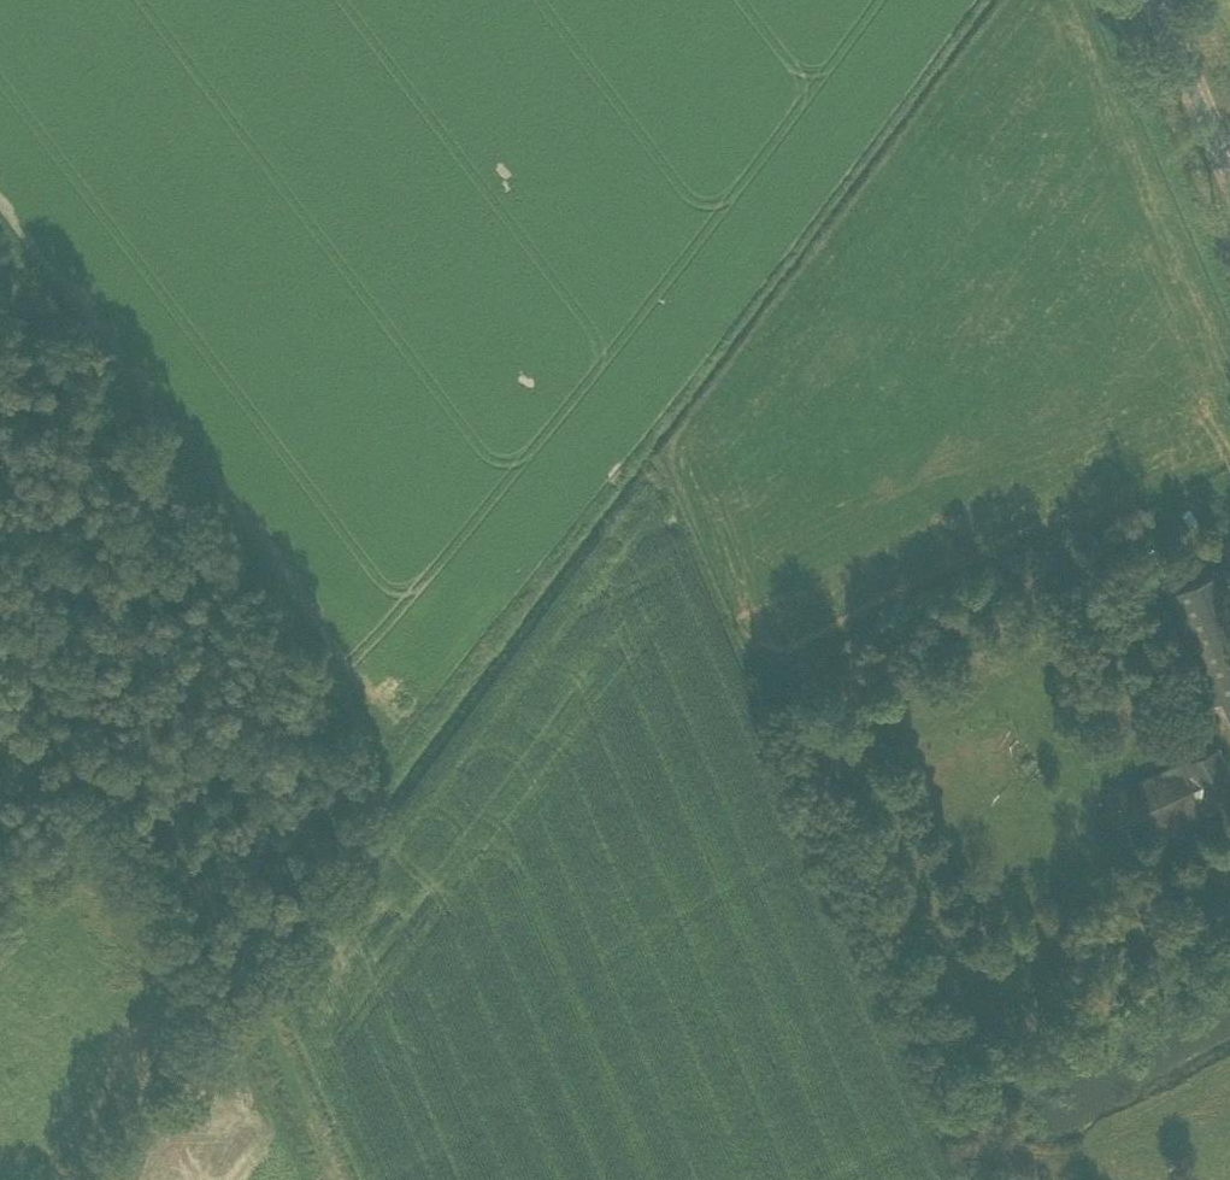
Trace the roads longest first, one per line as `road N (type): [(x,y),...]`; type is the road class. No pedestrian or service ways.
road 1 (track): [(333,1179),(244,975),(130,794)]
road 2 (tertiary): [(1229,159),(1159,0)]

